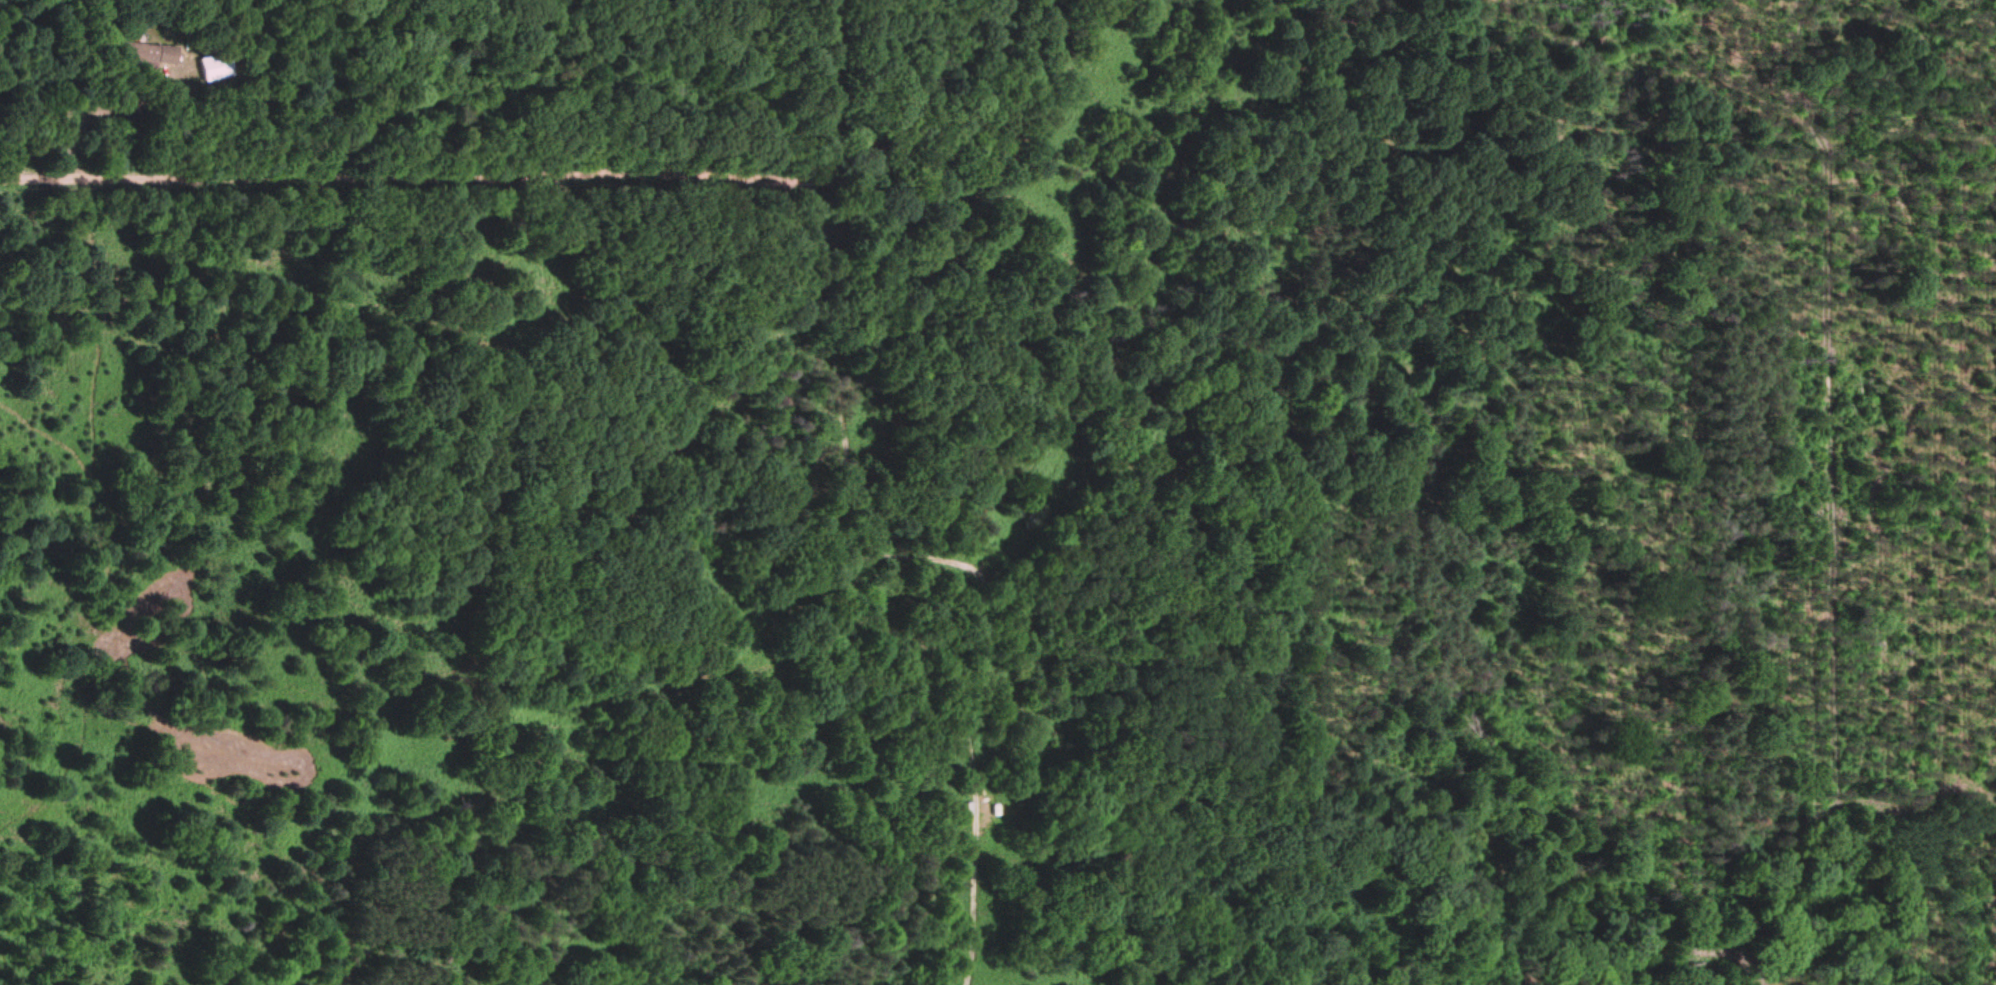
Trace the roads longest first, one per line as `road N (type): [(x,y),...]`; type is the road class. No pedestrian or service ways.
road 1 (residential): [(825,0),(827,183),(0,182)]

